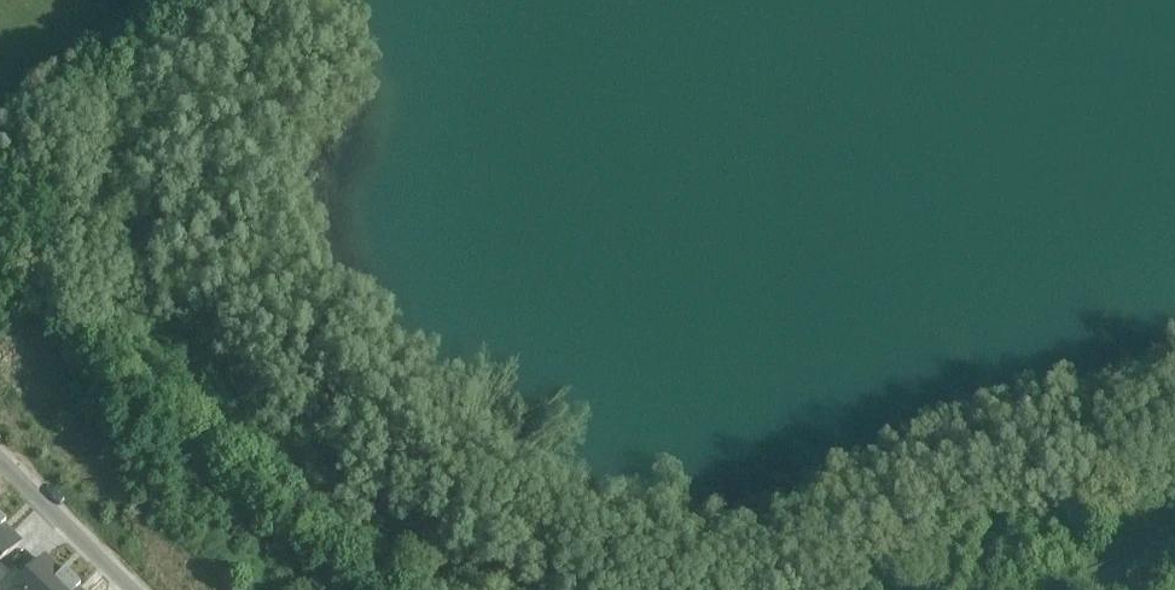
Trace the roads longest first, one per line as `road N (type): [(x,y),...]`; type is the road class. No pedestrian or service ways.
road 1 (residential): [(0,448),(148,589)]

